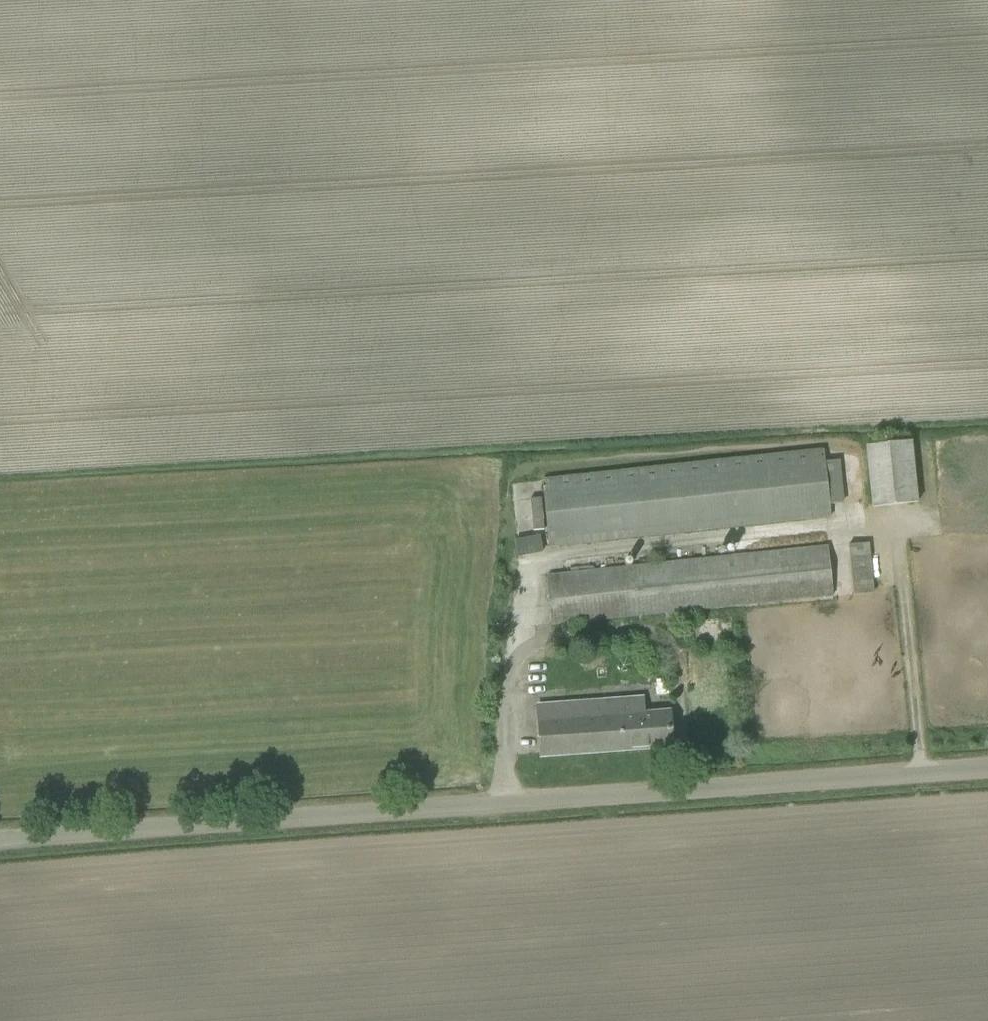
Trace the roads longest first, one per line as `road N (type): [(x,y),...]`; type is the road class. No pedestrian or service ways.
road 1 (unclassified): [(0,839),(987,769)]

